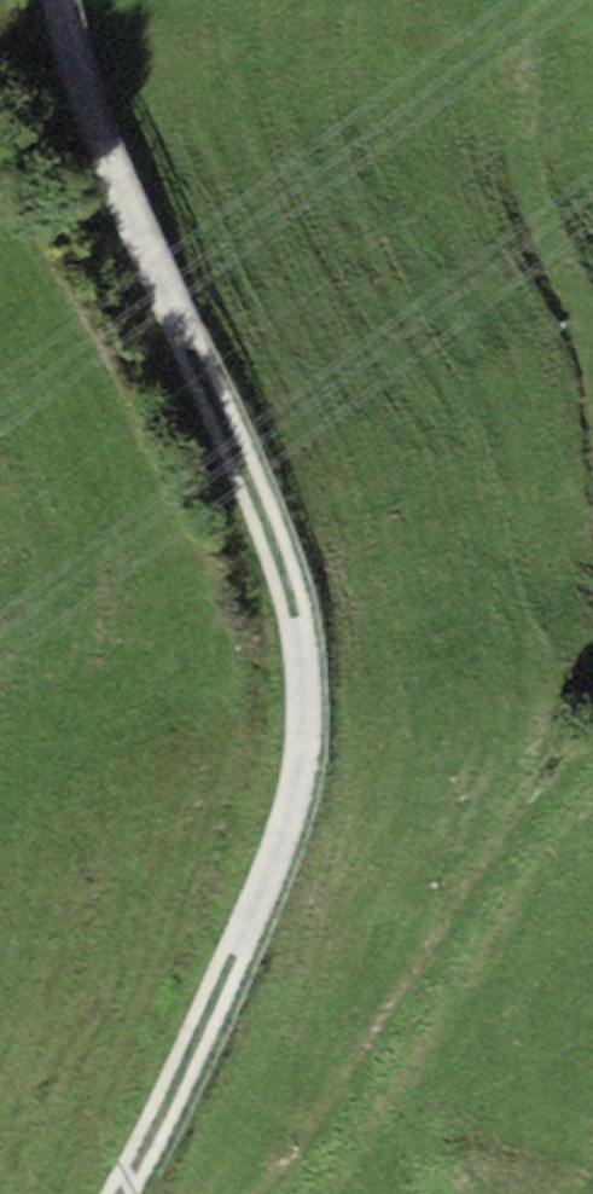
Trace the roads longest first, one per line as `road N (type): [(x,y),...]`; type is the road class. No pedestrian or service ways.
road 1 (track): [(121,1193),(262,891),(293,806),(306,701),(281,560),(93,121),(59,0)]
road 2 (track): [(283,1193),(366,1091),(592,759)]
road 3 (track): [(592,338),(532,192),(537,53)]

